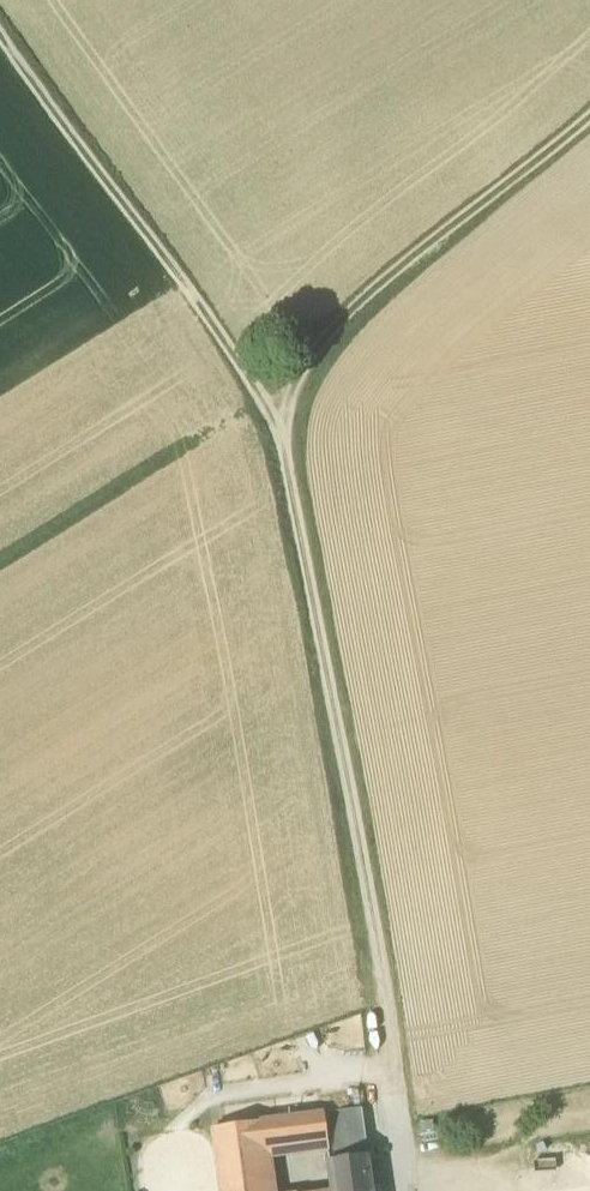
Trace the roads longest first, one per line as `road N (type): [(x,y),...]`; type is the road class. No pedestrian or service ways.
road 1 (track): [(278,415),(379,955),(404,1190)]
road 2 (track): [(0,28),(278,415)]
road 3 (track): [(589,117),(344,317),(278,415)]
road 4 (track): [(0,555),(262,391)]

